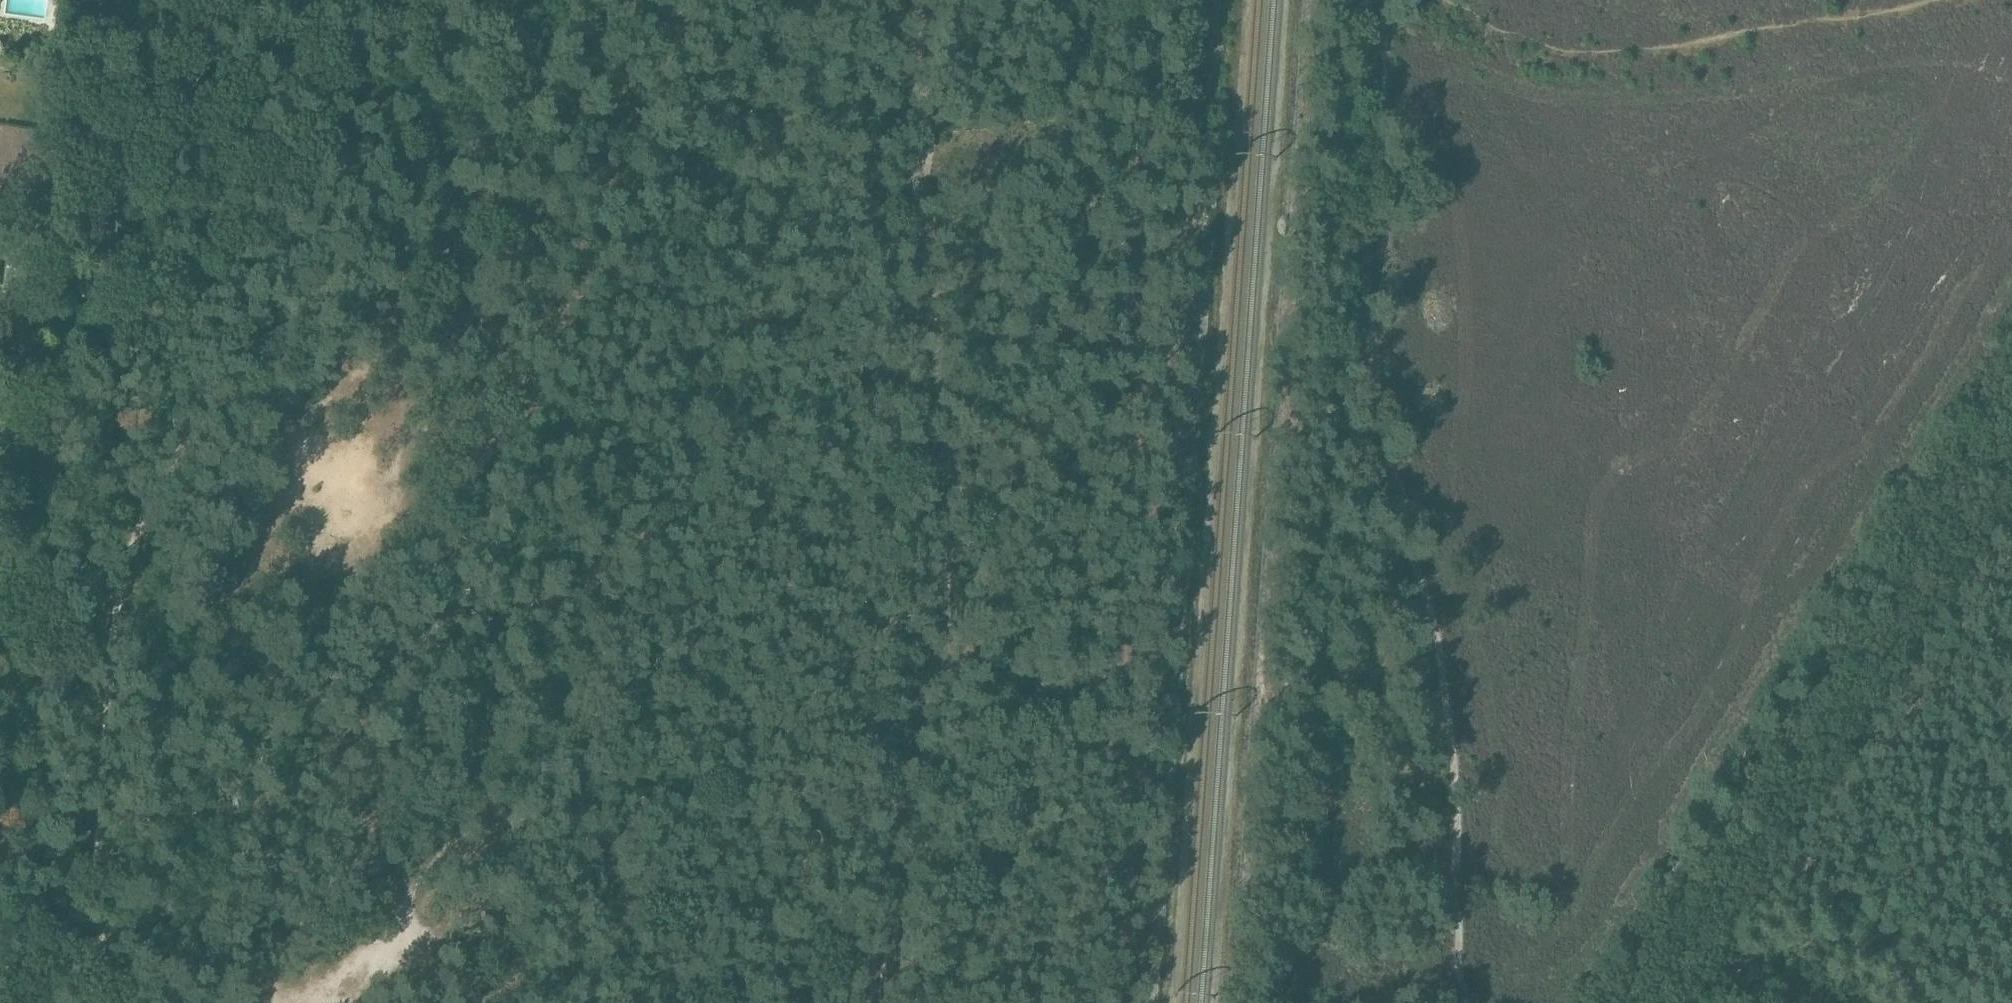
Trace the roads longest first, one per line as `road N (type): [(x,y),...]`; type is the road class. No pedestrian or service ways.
road 1 (track): [(2011,386),(1626,1002)]

